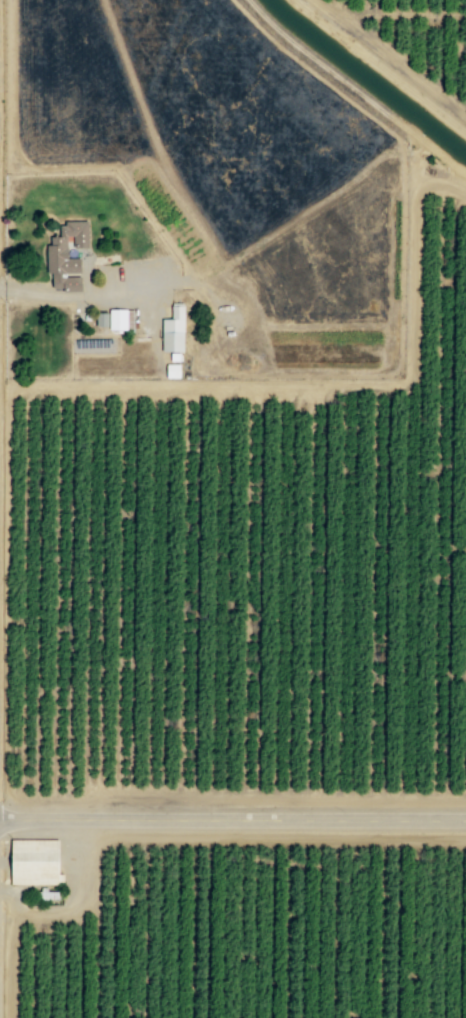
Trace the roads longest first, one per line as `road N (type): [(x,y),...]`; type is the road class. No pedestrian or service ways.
road 1 (tertiary): [(0,820),(465,819)]

